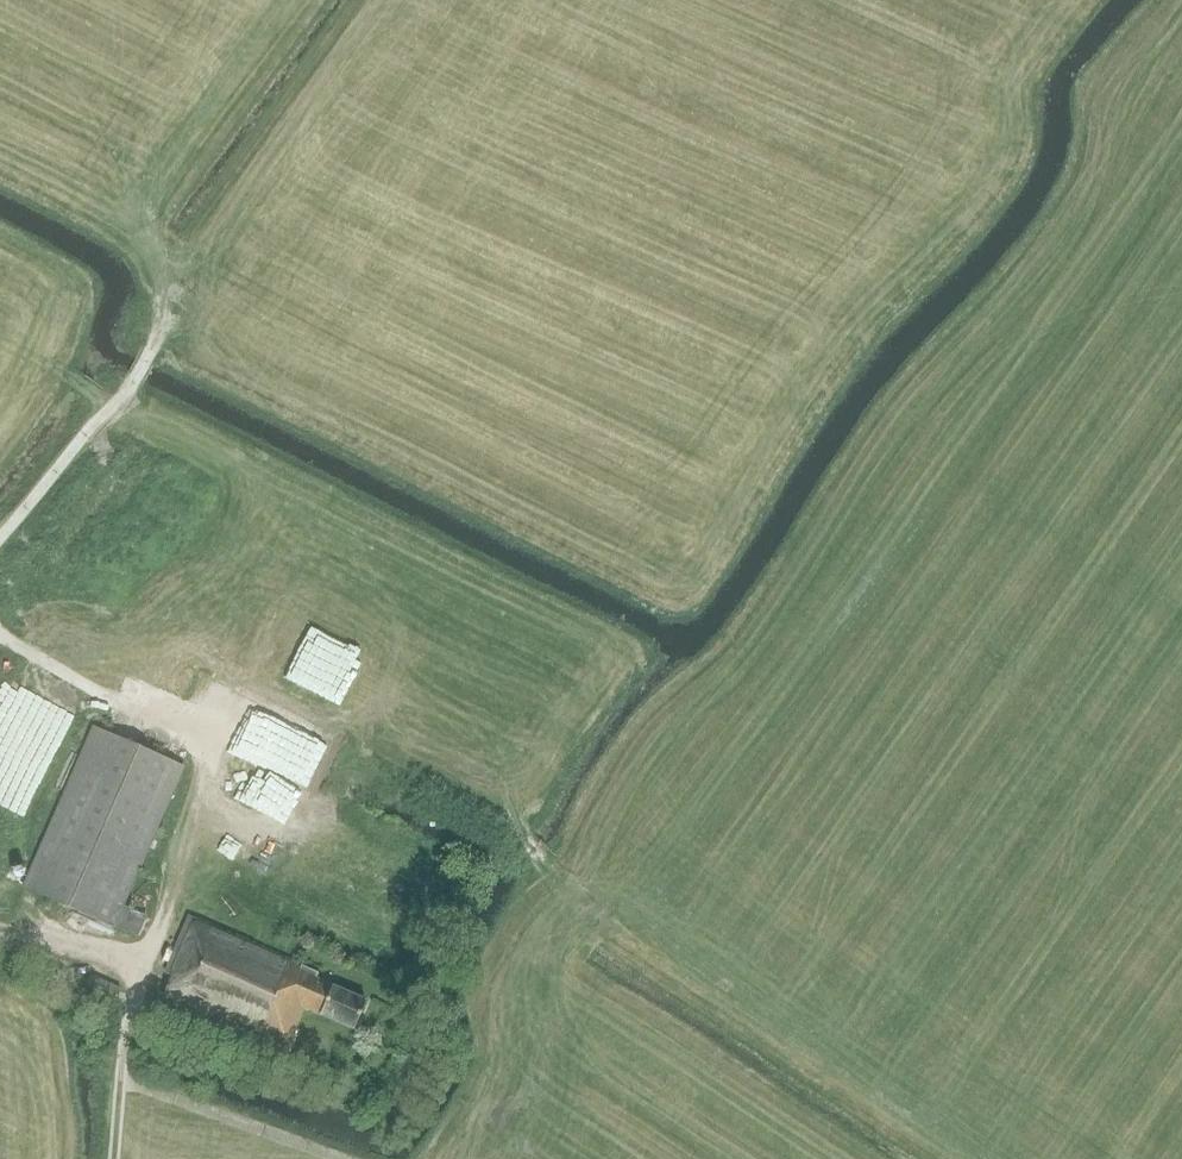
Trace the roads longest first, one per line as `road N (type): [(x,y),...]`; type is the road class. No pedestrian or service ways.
road 1 (track): [(116,1158),(134,983)]

